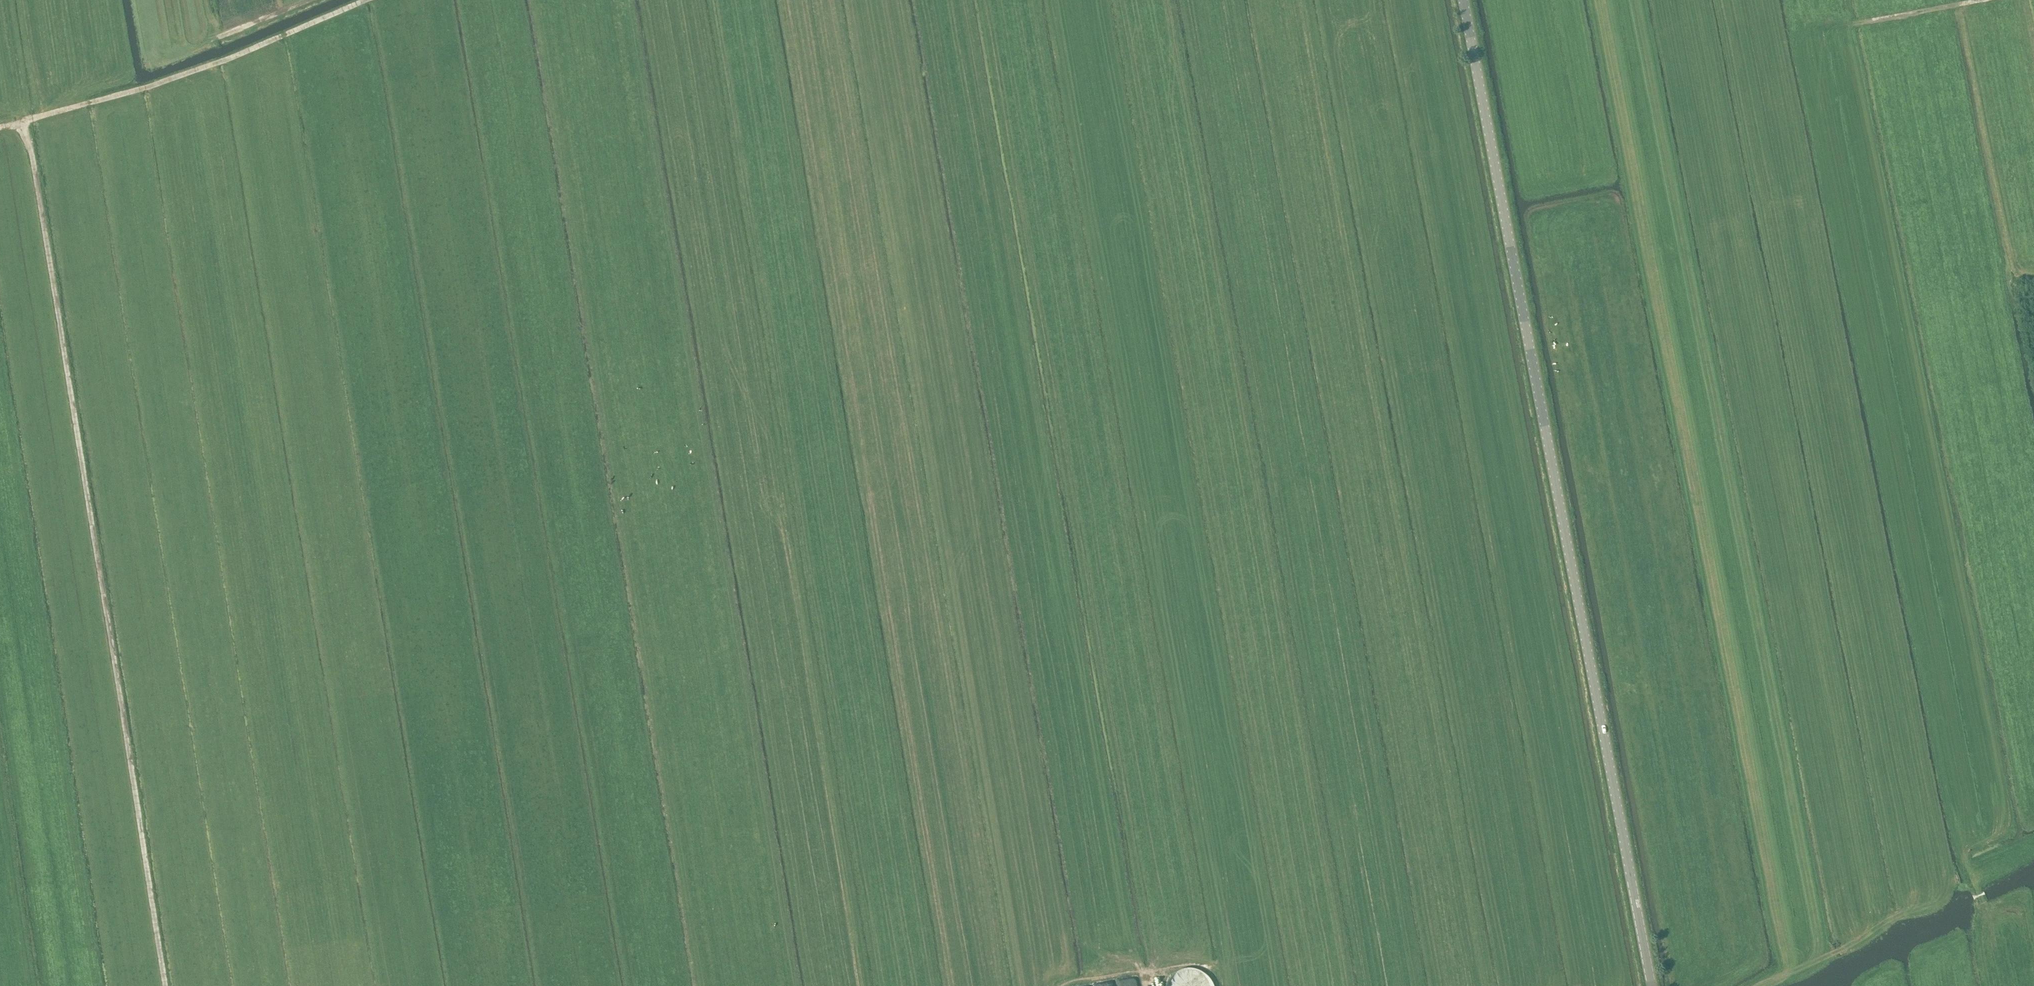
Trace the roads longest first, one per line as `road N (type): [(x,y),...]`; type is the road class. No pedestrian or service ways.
road 1 (track): [(166,985),(35,157),(22,124),(173,77),(364,0)]
road 2 (tertiary): [(1651,985),(1464,0)]
road 3 (track): [(1843,25),(1973,0)]

